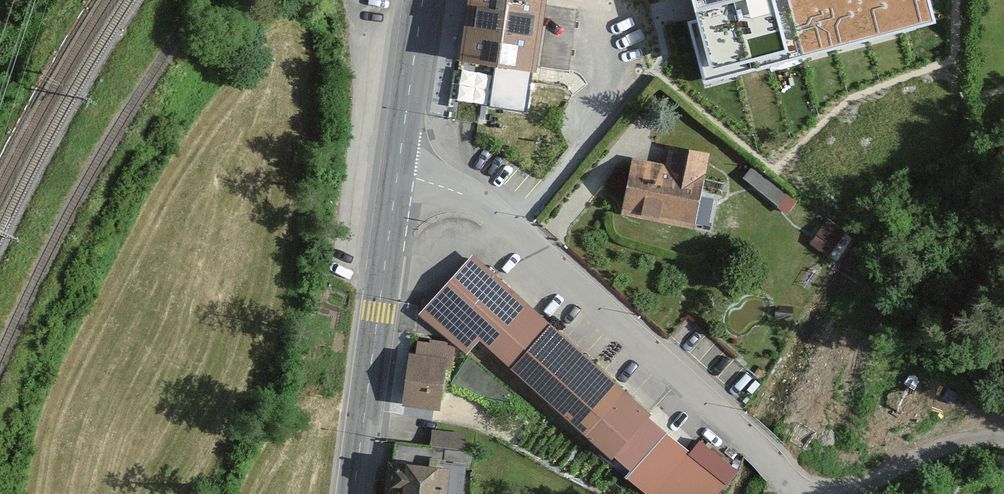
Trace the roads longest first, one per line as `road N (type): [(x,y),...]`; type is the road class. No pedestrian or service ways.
road 1 (unclassified): [(801,493),(500,216),(397,170)]
road 2 (secondary): [(354,493),(397,170)]
road 3 (secondary): [(397,170),(423,0)]

